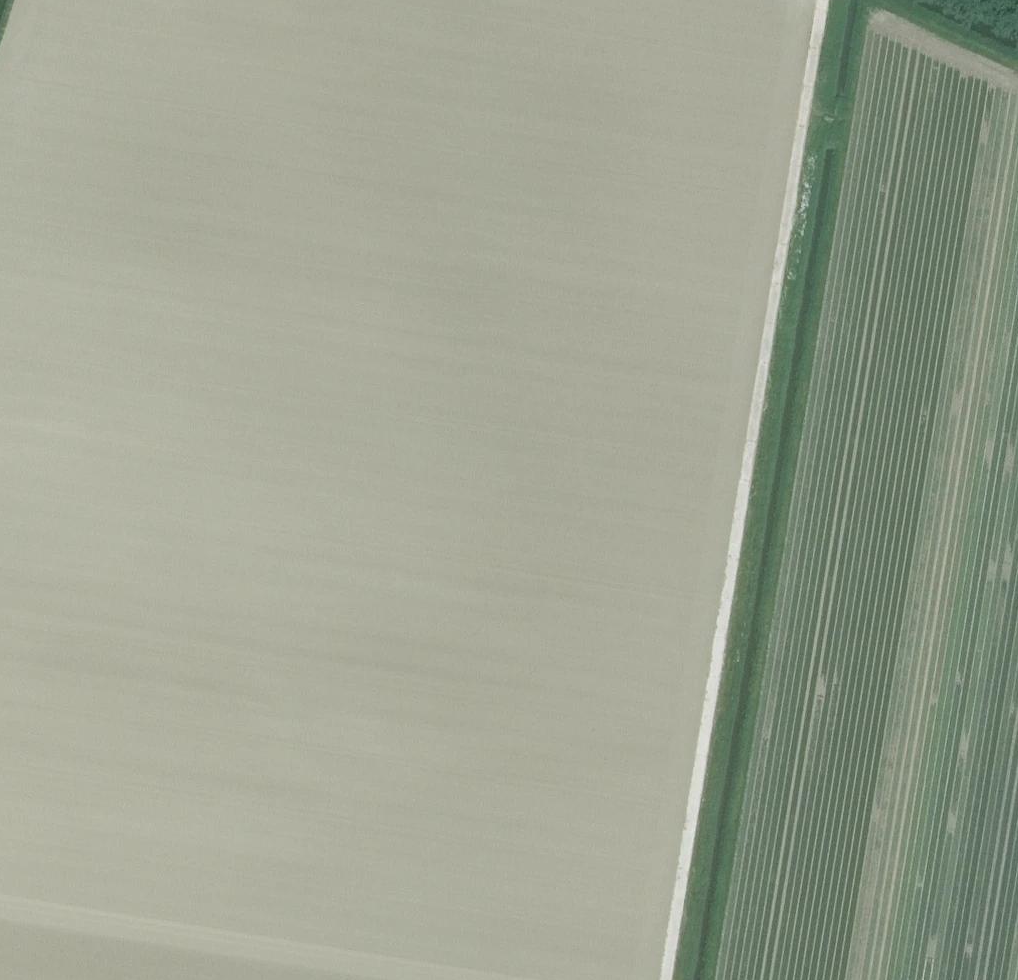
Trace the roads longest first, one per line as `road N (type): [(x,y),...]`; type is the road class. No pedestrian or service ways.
road 1 (unclassified): [(673,979),(836,0)]

